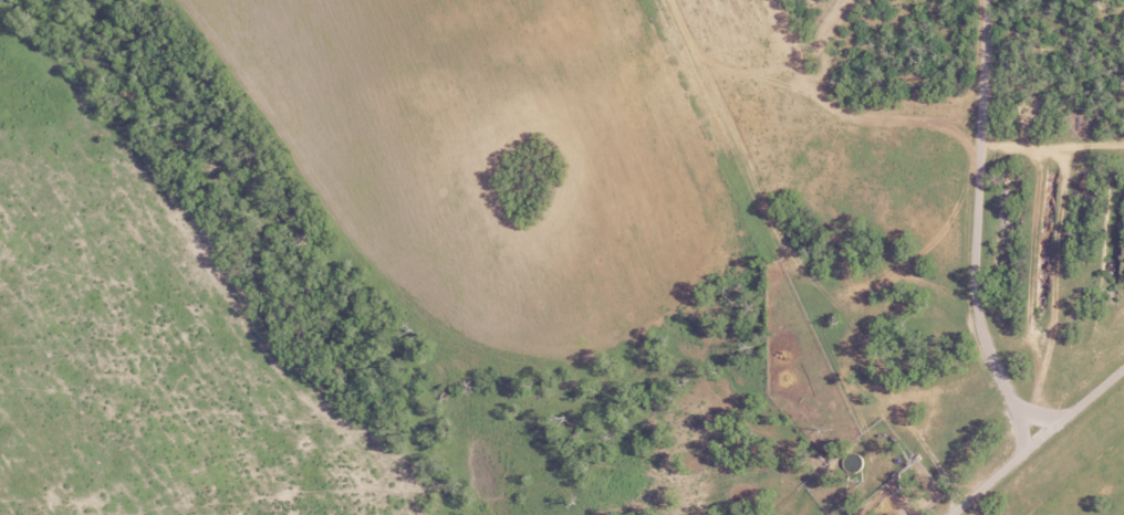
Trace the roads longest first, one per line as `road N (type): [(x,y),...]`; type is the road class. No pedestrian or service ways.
road 1 (residential): [(567,0),(705,294),(710,456),(698,514)]
road 2 (residential): [(688,0),(748,126),(801,170),(953,219),(1071,224),(1123,217)]
road 3 (residential): [(990,514),(1123,399)]

